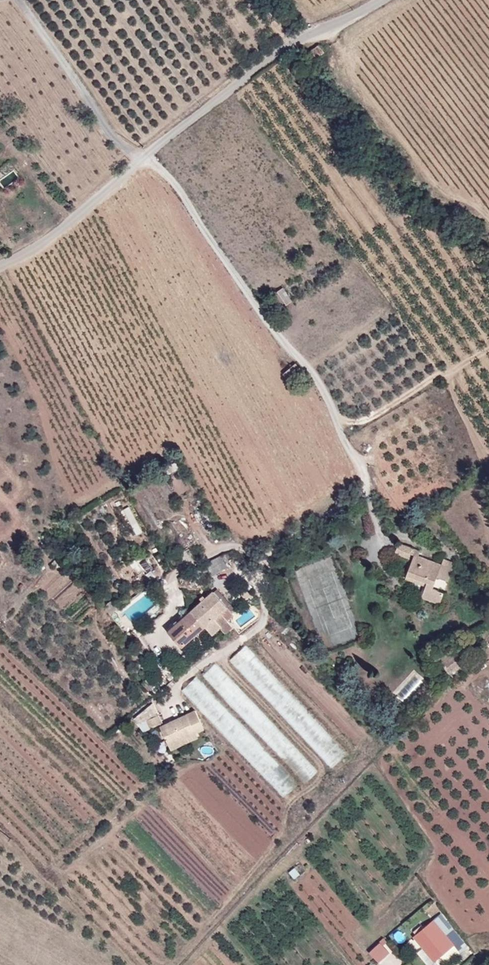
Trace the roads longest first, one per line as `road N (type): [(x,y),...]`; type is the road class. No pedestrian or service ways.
road 1 (residential): [(142,157),(158,163),(273,333),(321,384),(340,436),(365,474),(366,495),(352,529),(259,568),(224,549),(171,578),(179,611),(158,627)]
road 2 (tertiary): [(383,0),(289,43),(142,157)]
road 3 (track): [(12,0),(142,157)]
road 4 (tertiary): [(142,157),(61,231),(0,264)]
road 5 (track): [(259,568),(264,624),(175,686)]

